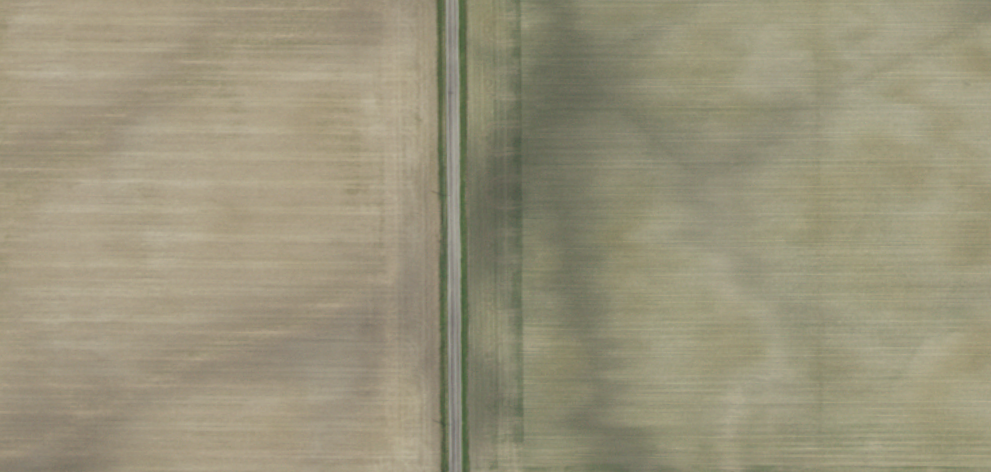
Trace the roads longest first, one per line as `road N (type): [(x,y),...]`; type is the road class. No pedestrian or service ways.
road 1 (residential): [(457,471),(455,0)]

